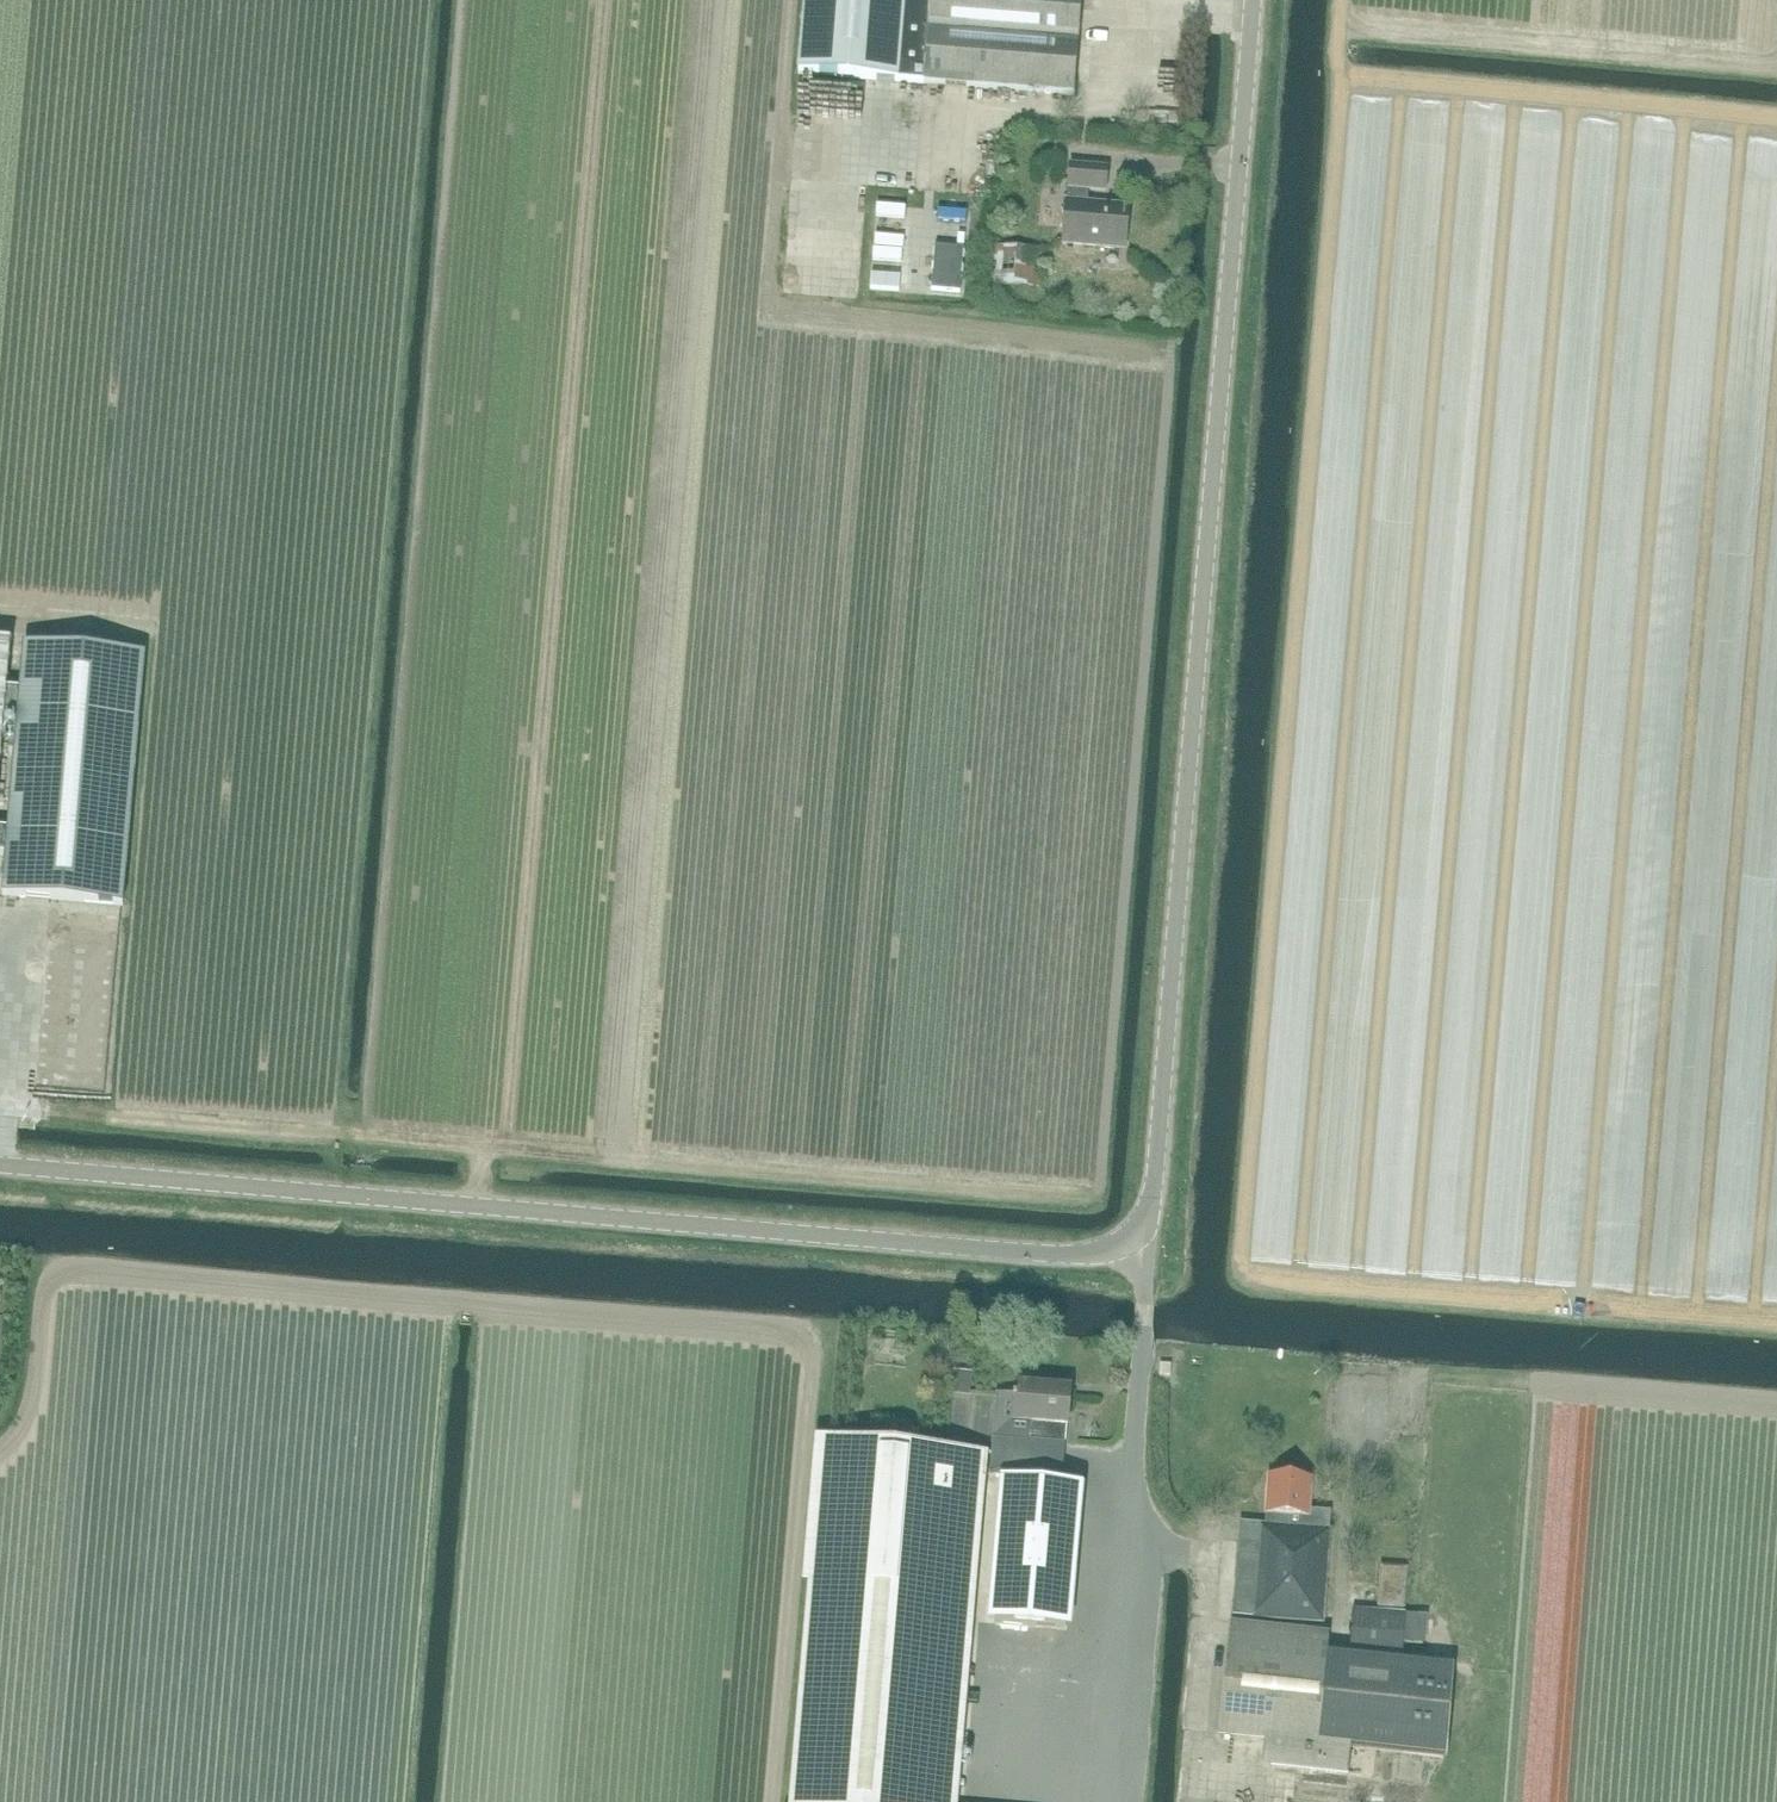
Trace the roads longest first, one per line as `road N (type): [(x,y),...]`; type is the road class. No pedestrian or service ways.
road 1 (unclassified): [(1060,1254),(1134,1241),(1155,1181),(1253,0)]
road 2 (unclassified): [(1060,1254),(0,1166)]
road 3 (track): [(793,0),(766,311),(1167,354)]

